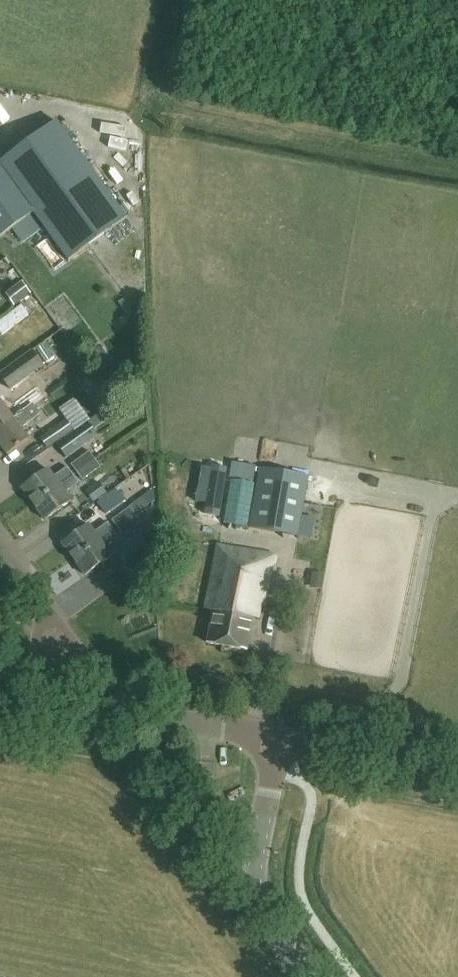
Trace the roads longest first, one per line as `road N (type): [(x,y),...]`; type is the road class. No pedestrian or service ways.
road 1 (tertiary): [(308,976),(257,900),(254,872),(277,737)]
road 2 (tertiary): [(277,737),(139,714),(97,687),(61,635)]
road 3 (unclassified): [(457,771),(277,737)]

